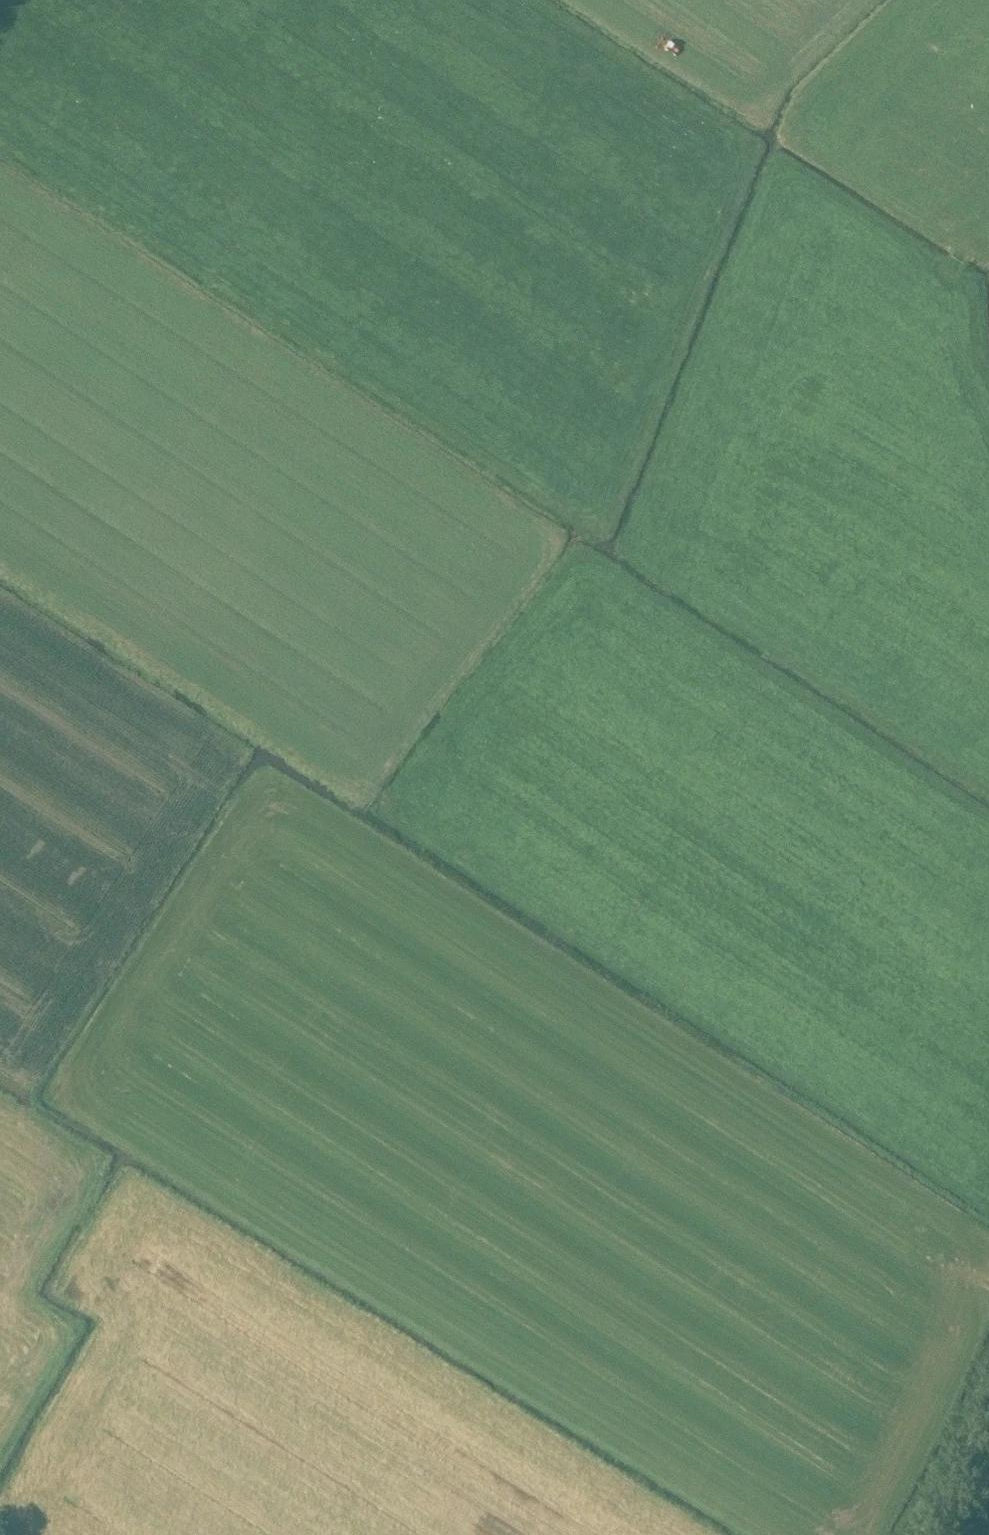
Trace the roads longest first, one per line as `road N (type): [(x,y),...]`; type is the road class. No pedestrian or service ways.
road 1 (unclassified): [(930,1534),(988,1412)]

